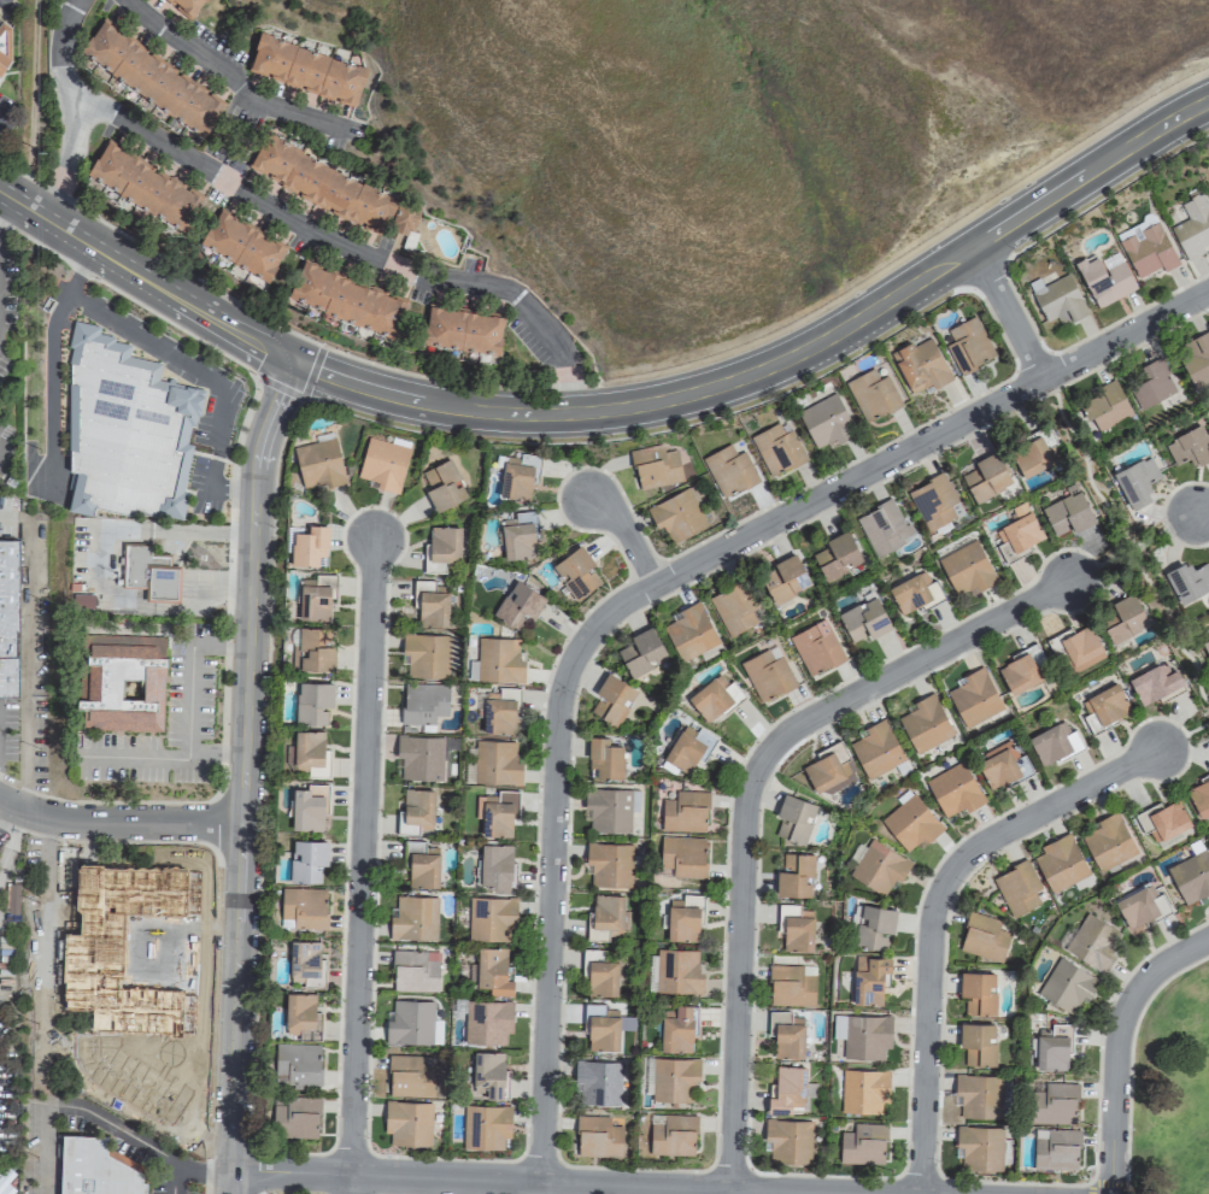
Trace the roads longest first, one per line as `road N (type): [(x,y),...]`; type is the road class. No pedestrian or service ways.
road 1 (residential): [(538,1193),(558,702),(587,630),(652,584),(1208,291)]
road 2 (secondary): [(1208,107),(794,359),(716,390),(577,418),(509,416),(424,405),(289,361)]
road 3 (residential): [(729,1190),(744,805),(752,771),(786,730),(1075,581)]
road 4 (residential): [(64,86),(334,245),(429,278),(518,296),(563,351),(577,418)]
road 5 (residential): [(348,1174),(374,536)]
road 6 (residential): [(228,1170),(844,1193)]
road 7 (residential): [(920,1193),(931,910),(941,882),(961,858),(1157,746)]
road 8 (residential): [(227,1193),(248,647)]
road 9 (residential): [(1108,1193),(1122,1014),(1157,966),(1208,941)]
road 10 (residential): [(350,131),(245,98),(237,78),(129,0)]
road 11 (residential): [(0,801),(69,823),(242,824)]
road 12 (secondary): [(289,361),(92,246)]
road 13 (residential): [(45,218),(64,182),(61,39),(76,0)]
road 14 (residential): [(253,528),(260,448),(289,361)]
road 15 (residential): [(1046,377),(974,249)]

